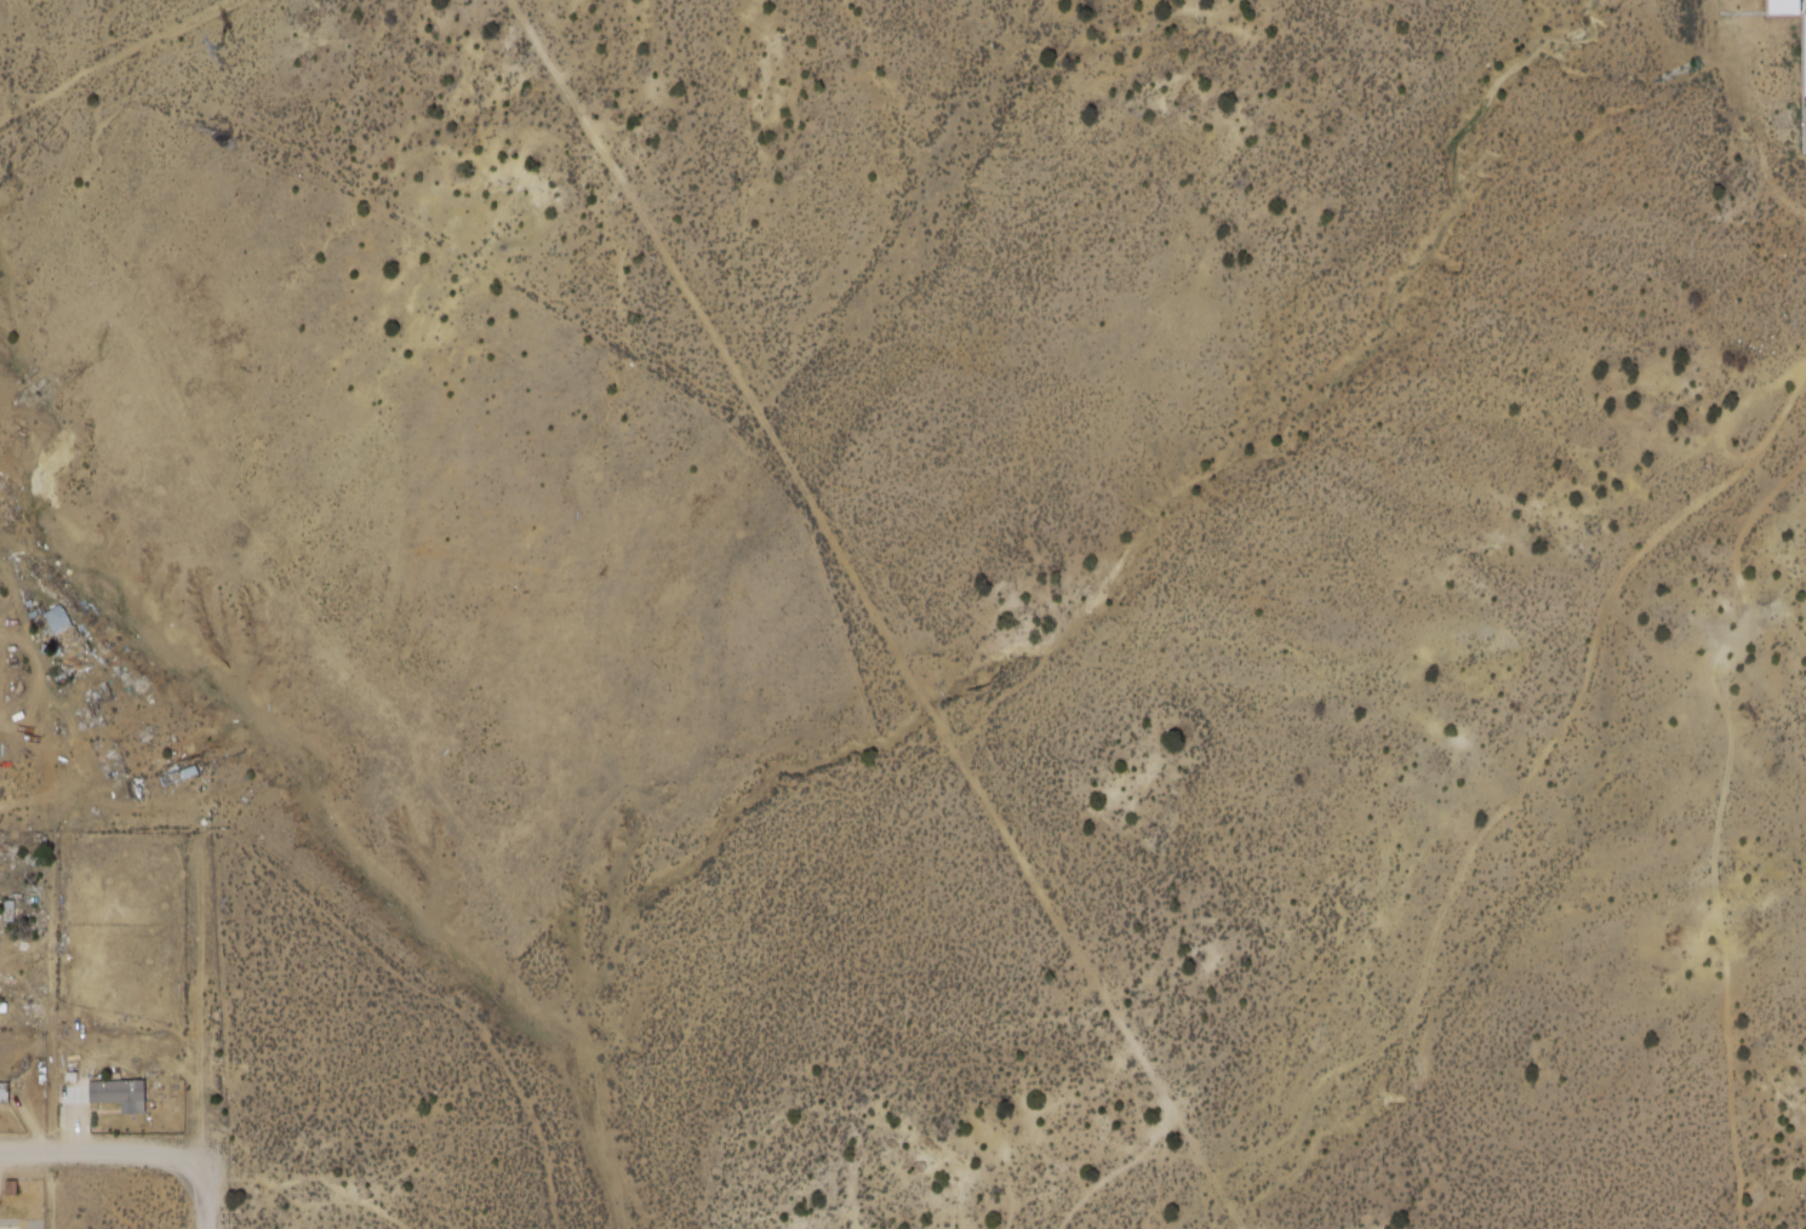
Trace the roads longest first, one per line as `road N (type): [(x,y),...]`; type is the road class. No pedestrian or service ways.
road 1 (track): [(0,143),(293,0)]
road 2 (residential): [(192,1174),(156,1156),(0,1154)]

